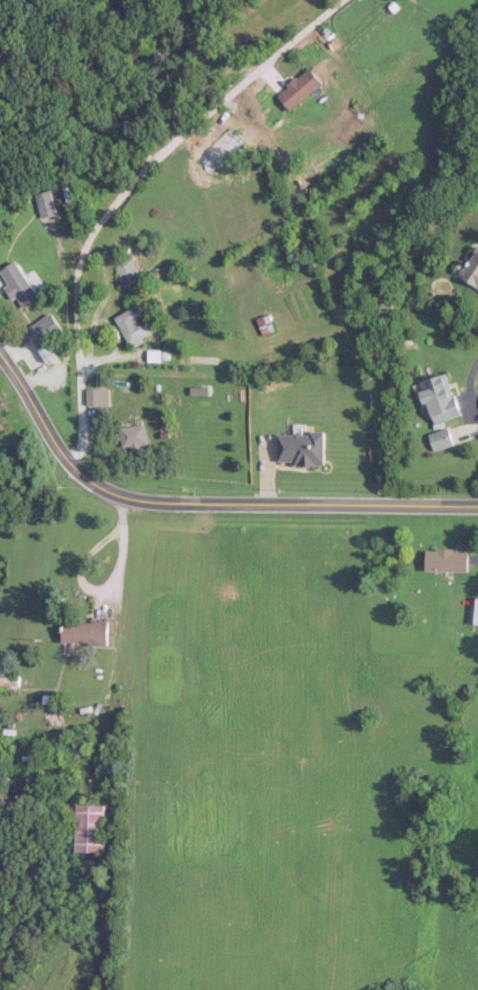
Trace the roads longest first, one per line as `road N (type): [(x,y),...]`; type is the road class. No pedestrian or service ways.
road 1 (residential): [(66,465),(79,427),(75,289),(84,247),(171,144),(344,0)]
road 2 (tertiary): [(477,503),(115,495),(66,465),(0,365)]

